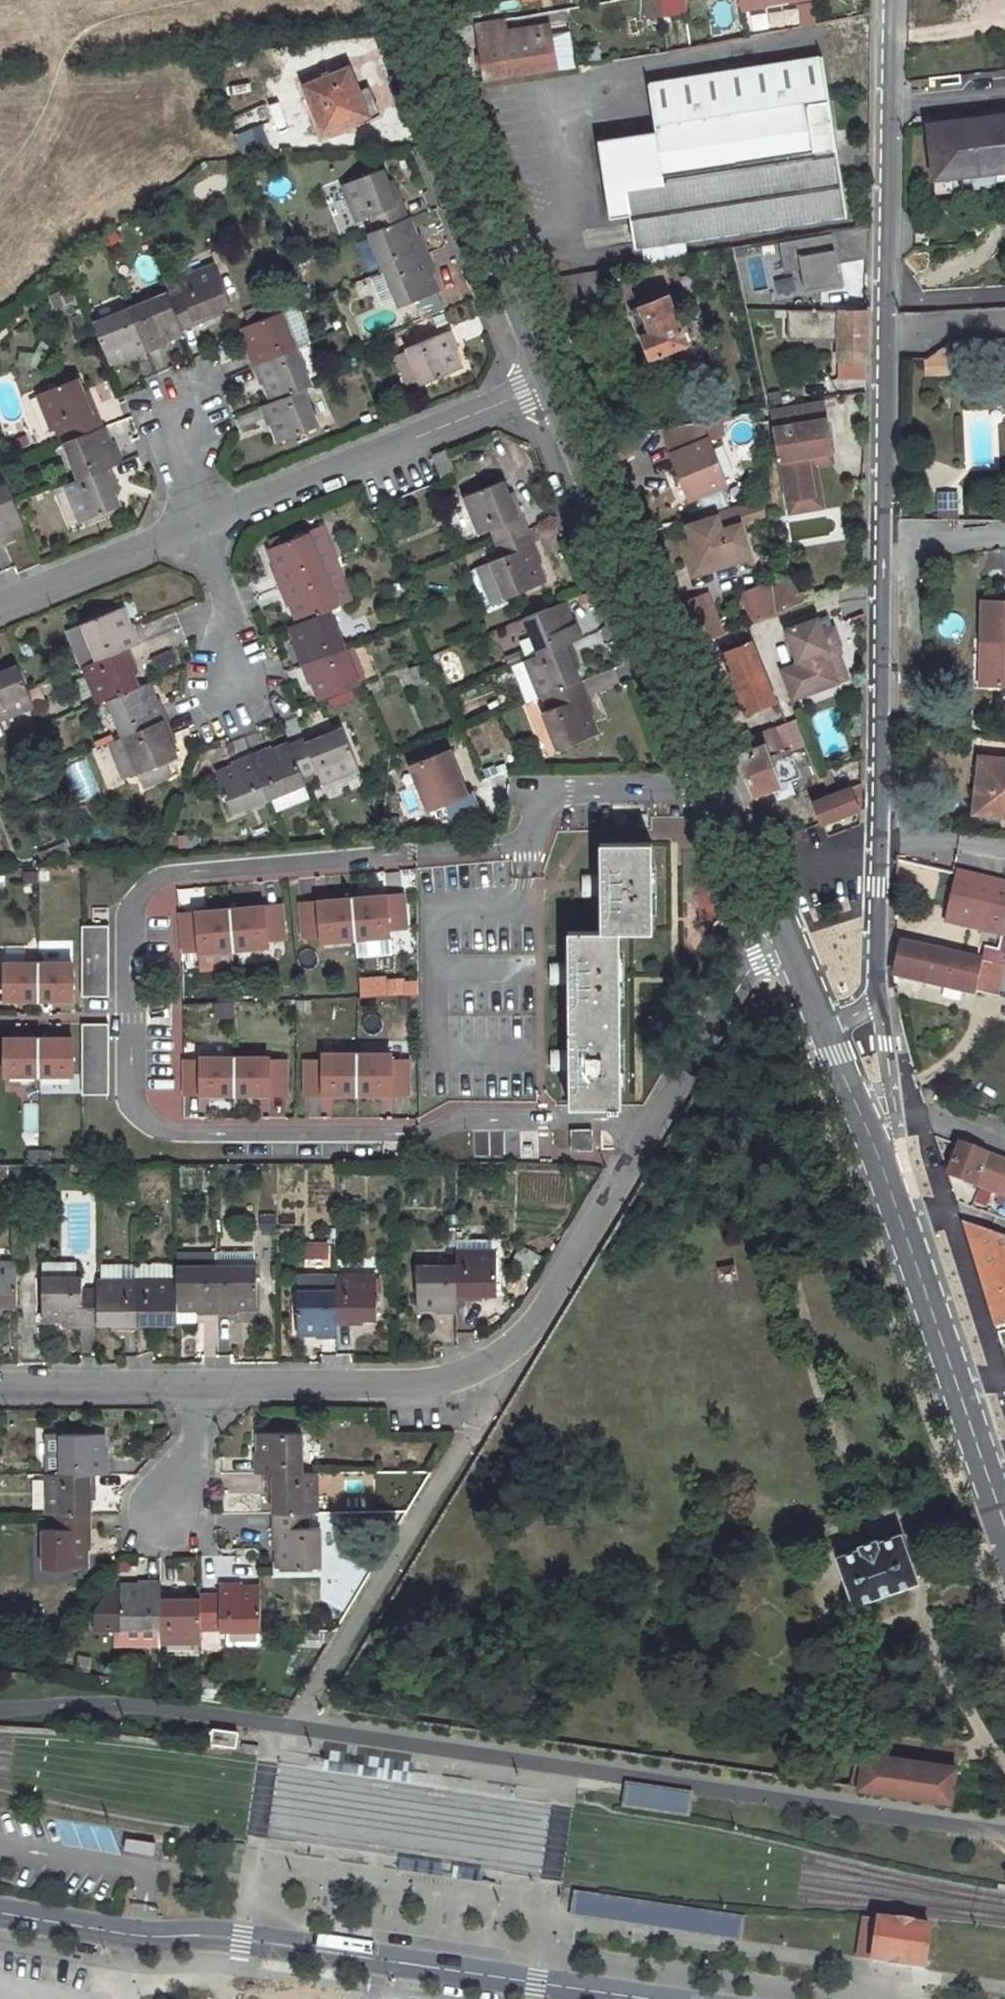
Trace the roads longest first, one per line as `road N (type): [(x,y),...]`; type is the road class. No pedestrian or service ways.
road 1 (residential): [(523,831),(172,864),(137,905),(141,1090),(157,1117),(186,1126),(523,1118)]
road 2 (residential): [(0,1914),(139,1937),(242,1939),(646,1998)]
road 3 (residential): [(190,1386),(428,1385),(520,1351),(647,1132)]
road 4 (tertiary): [(707,782),(552,388)]
road 5 (tertiary): [(552,388),(393,0)]
road 6 (residential): [(552,388),(197,526)]
road 7 (tertiary): [(1004,1518),(901,1200)]
road 8 (unclassified): [(875,839),(873,535)]
road 9 (residential): [(523,1118),(523,831)]
road 10 (unclassified): [(877,333),(885,97)]
road 11 (residential): [(647,1132),(737,978),(777,948)]
road 12 (residential): [(197,526),(0,605)]
road 13 (residential): [(523,831),(541,800),(569,792),(707,782)]
road 14 (unclassified): [(873,535),(877,333)]
road 15 (tertiary): [(901,1200),(852,1120),(811,1027)]
road 16 (residential): [(0,1388),(190,1386)]
road 17 (tertiary): [(777,948),(707,782)]
road 18 (residential): [(225,694),(235,647),(197,526)]
road 19 (residential): [(167,1525),(186,1484),(190,1386)]
road 20 (unclassified): [(907,1116),(887,1045),(881,983)]
road 21 (residential): [(873,535),(1004,537)]
road 22 (residential): [(875,839),(1004,853)]
road 23 (residential): [(877,333),(1004,323)]
road 24 (residential): [(647,1132),(606,1121),(523,1118)]
road 25 (residential): [(885,97),(1004,85)]

